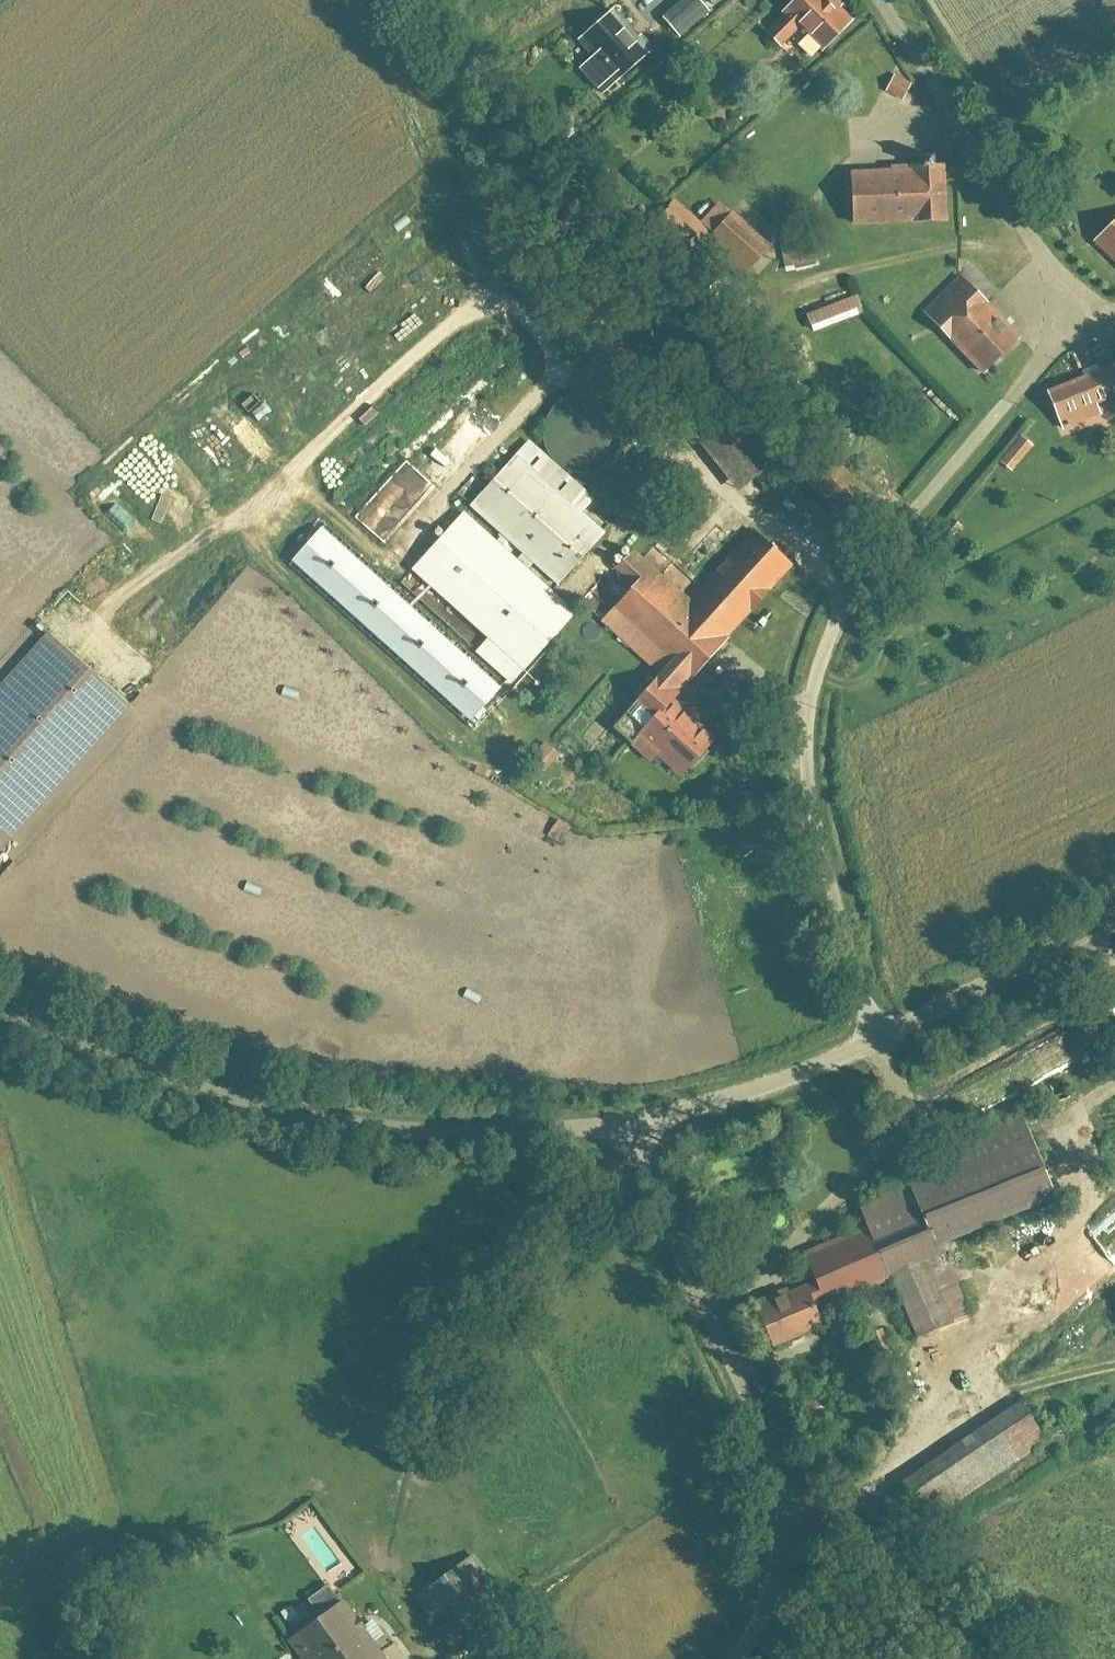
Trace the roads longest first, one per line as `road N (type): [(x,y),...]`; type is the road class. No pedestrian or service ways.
road 1 (residential): [(880,1040),(811,810),(810,728),(827,658),(847,606),(922,504),(1043,359),(1086,327)]
road 2 (residential): [(0,1013),(306,1115),(506,1134),(629,1126)]
road 3 (residential): [(741,1658),(778,1573),(781,1498),(769,1444),(629,1126)]
road 4 (residential): [(1086,327),(876,0)]
road 5 (residential): [(629,1126),(737,1099),(880,1040)]
road 6 (residential): [(880,1040),(1114,921)]

